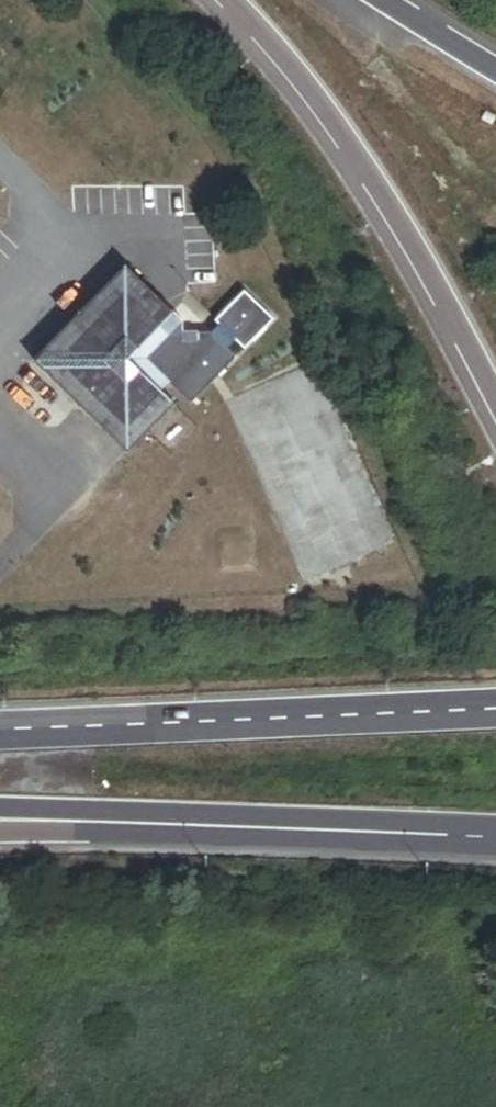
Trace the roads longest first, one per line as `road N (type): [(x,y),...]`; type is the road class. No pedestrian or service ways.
road 1 (motorway): [(222,0),(380,197),(495,415)]
road 2 (trunk): [(453,712),(0,734)]
road 3 (trunk): [(453,712),(0,724)]
road 4 (motorway): [(0,813),(452,831)]
road 5 (motorway): [(0,833),(452,831)]
road 6 (trunk): [(495,67),(383,0)]

